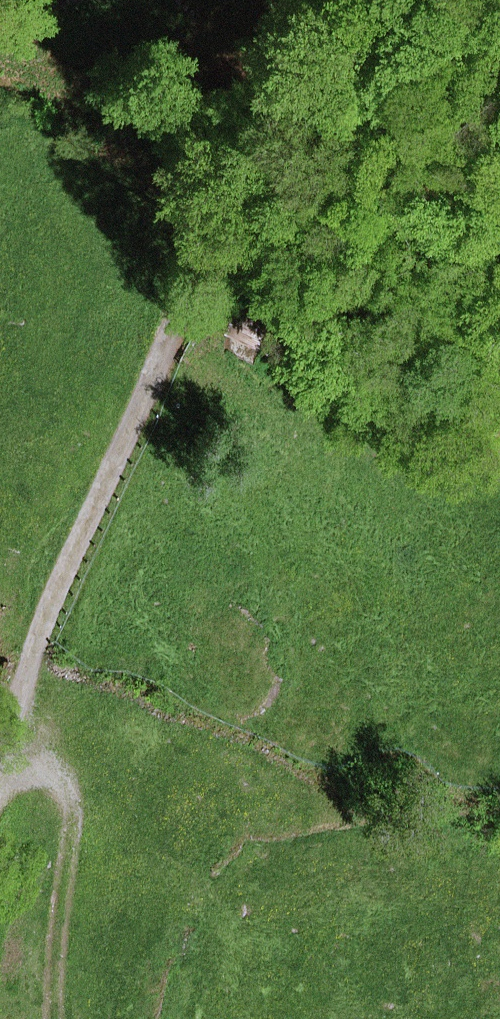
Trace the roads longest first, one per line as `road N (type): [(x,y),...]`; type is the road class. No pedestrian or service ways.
road 1 (track): [(459,0),(417,88),(390,121),(344,166),(249,231),(201,289),(31,650),(0,745)]
road 2 (track): [(59,1018),(75,777),(70,745),(13,700)]
road 3 (track): [(249,231),(286,156),(309,79),(309,0)]

